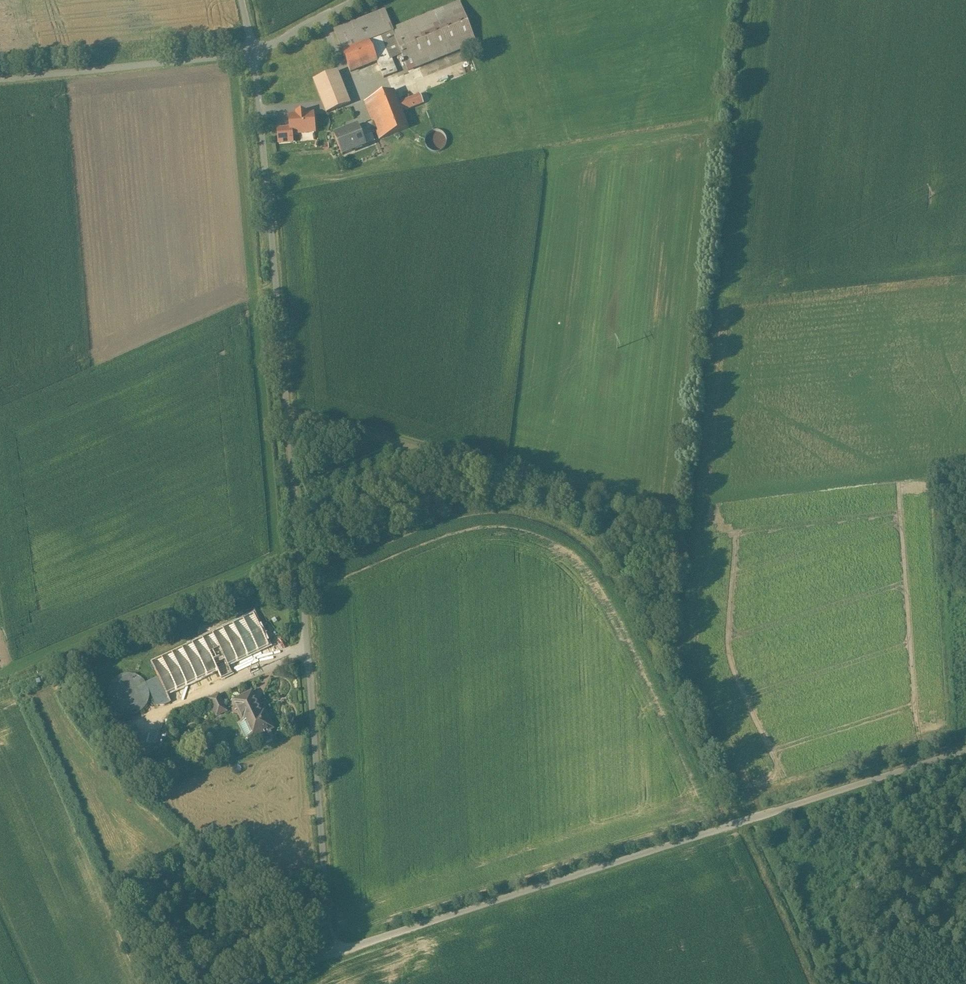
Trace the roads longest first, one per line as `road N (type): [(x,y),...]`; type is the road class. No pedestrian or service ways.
road 1 (unclassified): [(253,53),(278,254),(336,952)]
road 2 (unclassified): [(336,952),(965,751)]
road 3 (unclassified): [(0,79),(253,53)]

